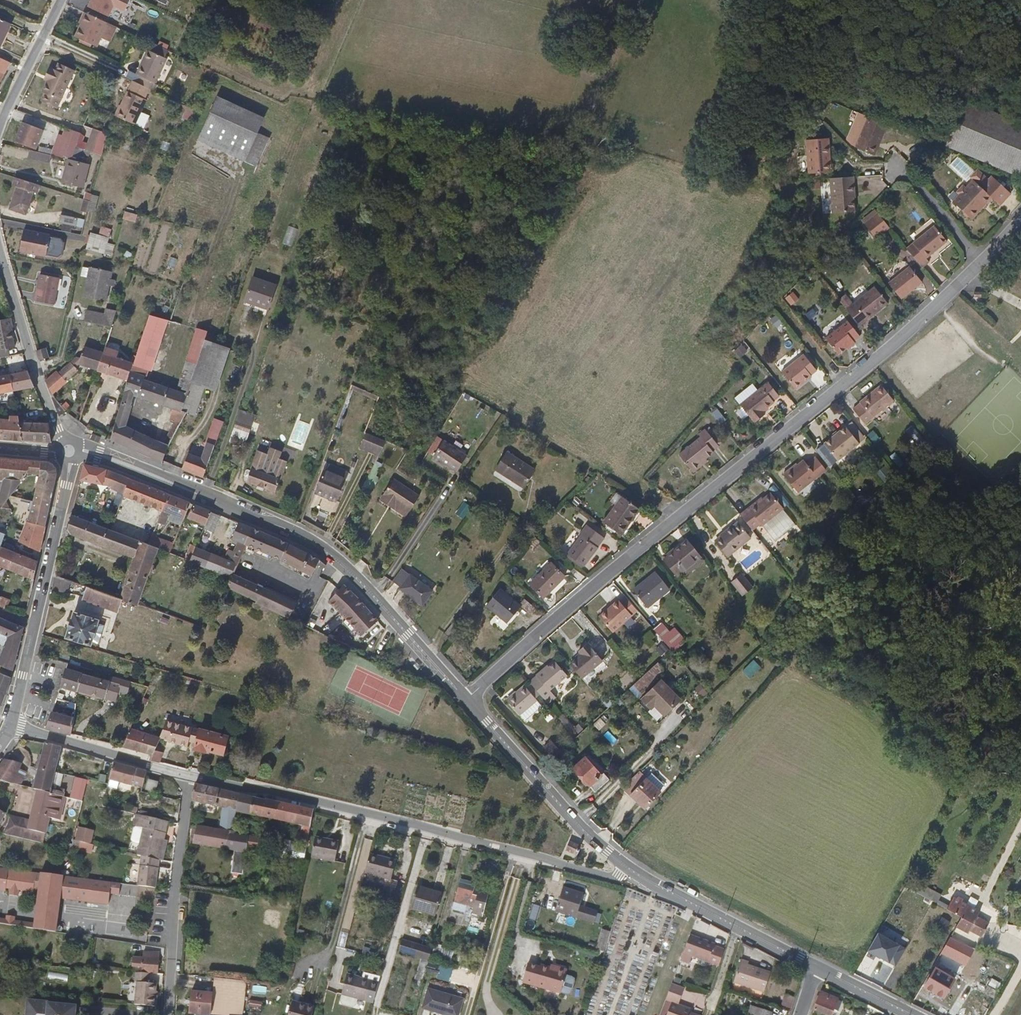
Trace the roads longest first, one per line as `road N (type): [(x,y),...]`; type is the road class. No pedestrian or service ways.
road 1 (residential): [(466,698),(977,267)]
road 2 (tertiary): [(82,452),(233,507),(326,553),(466,698)]
road 3 (residential): [(189,775),(614,877),(629,868)]
road 4 (residential): [(71,463),(9,726)]
road 5 (residential): [(189,775),(168,1014)]
road 6 (tertiary): [(466,698),(578,826),(629,868)]
road 7 (tertiary): [(629,868),(819,970)]
road 8 (residential): [(66,442),(0,256)]
road 9 (residential): [(9,726),(189,775)]
road 10 (residential): [(0,126),(59,0)]
road 11 (residential): [(977,267),(915,179),(898,170)]

